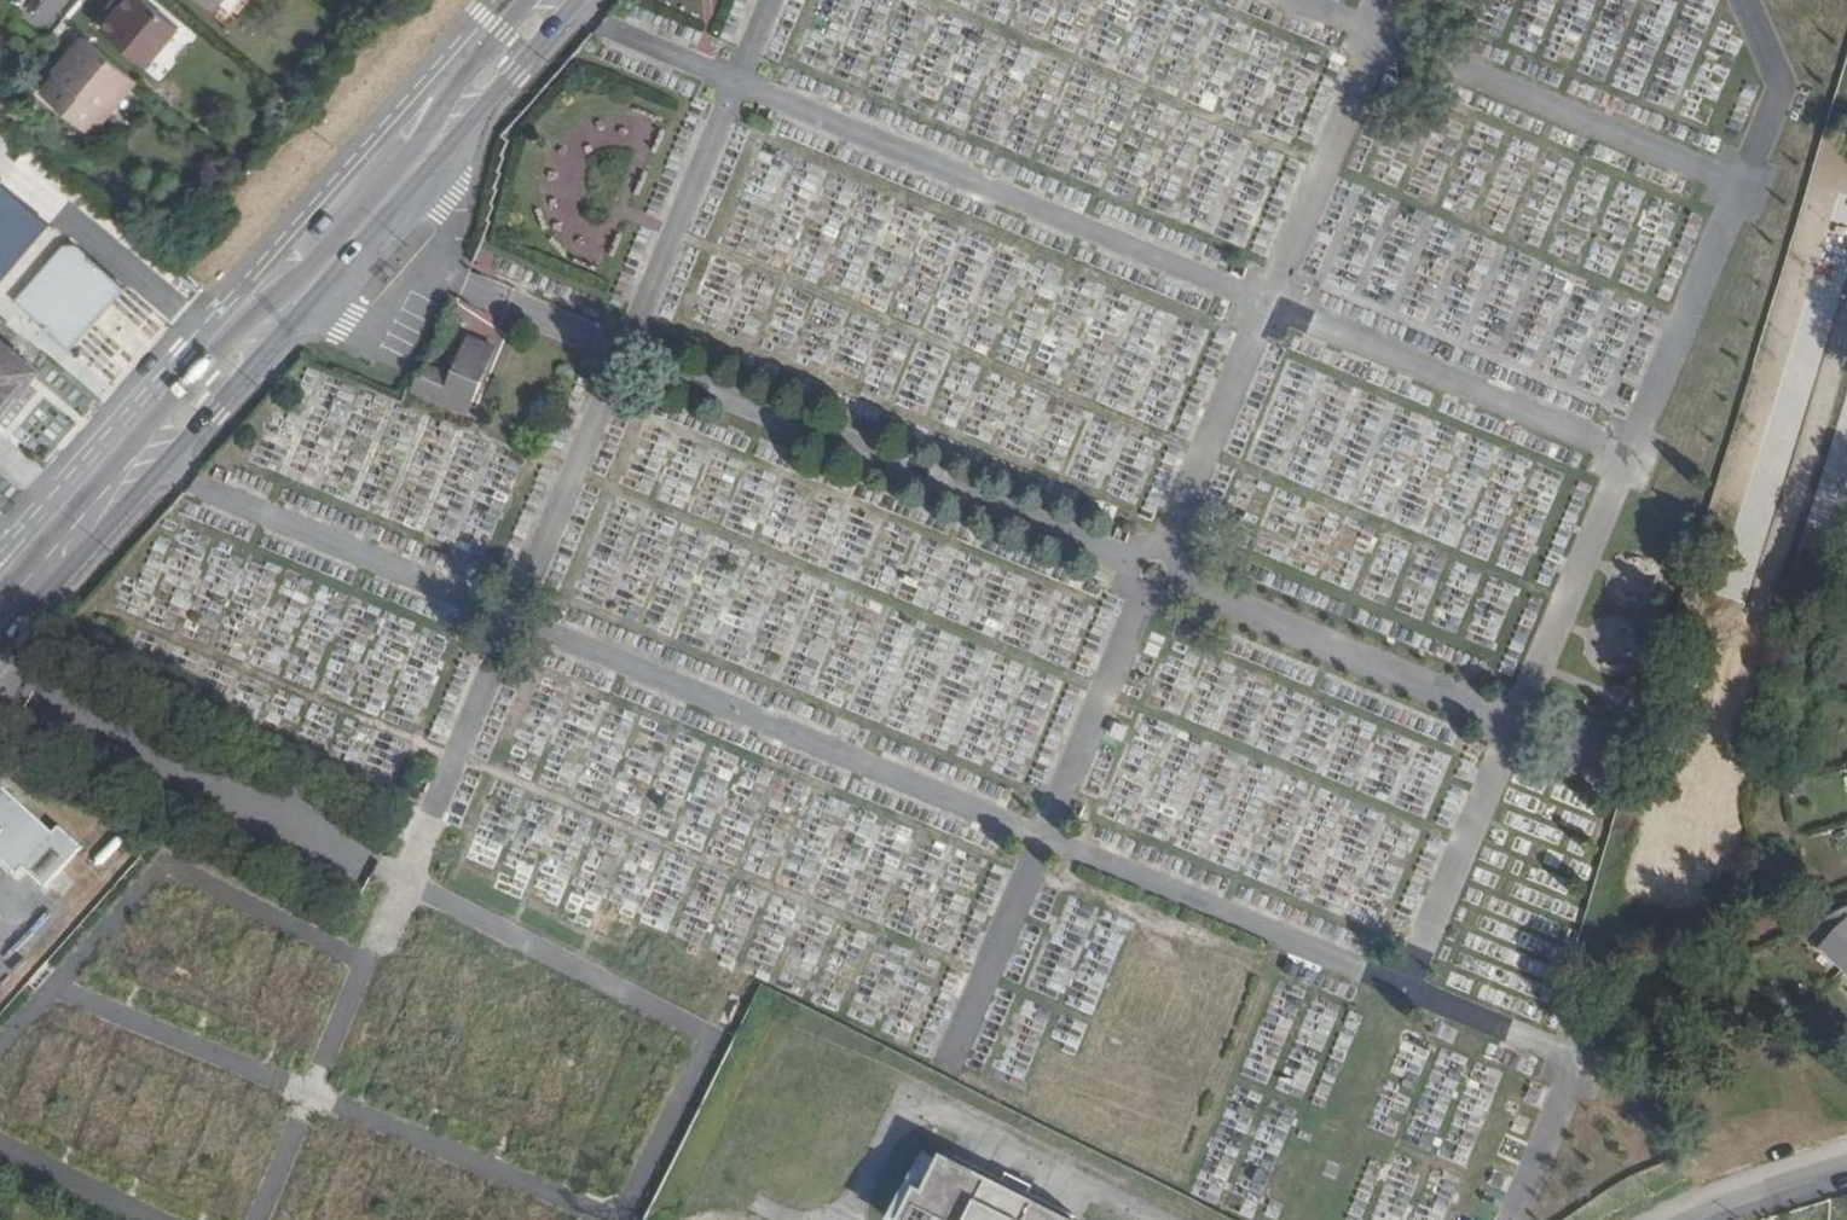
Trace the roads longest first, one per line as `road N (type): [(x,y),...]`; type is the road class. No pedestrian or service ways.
road 1 (primary): [(0,652),(201,435),(578,0)]
road 2 (primary): [(528,0),(457,83),(425,139),(298,280),(202,368),(115,471)]
road 3 (residential): [(1756,630),(1846,325)]
road 4 (tertiary): [(115,471),(104,507),(0,621)]
road 5 (unclassified): [(1846,1157),(1669,1219)]
road 6 (primary): [(115,471),(0,601)]

